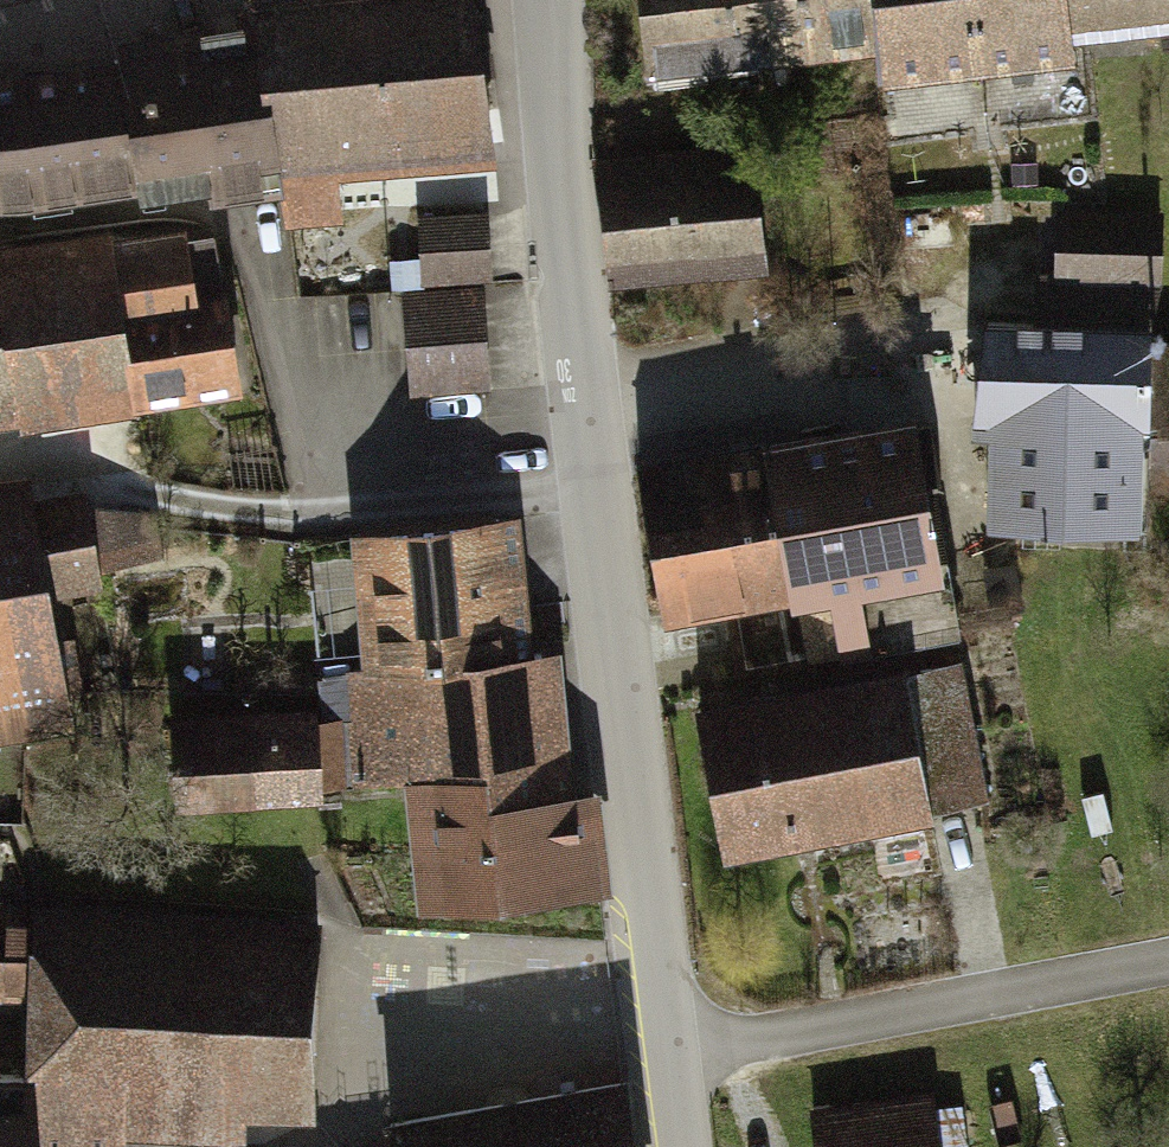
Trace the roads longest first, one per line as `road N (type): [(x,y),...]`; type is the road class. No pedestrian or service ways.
road 1 (tertiary): [(554,0),(571,315),(685,1146)]

